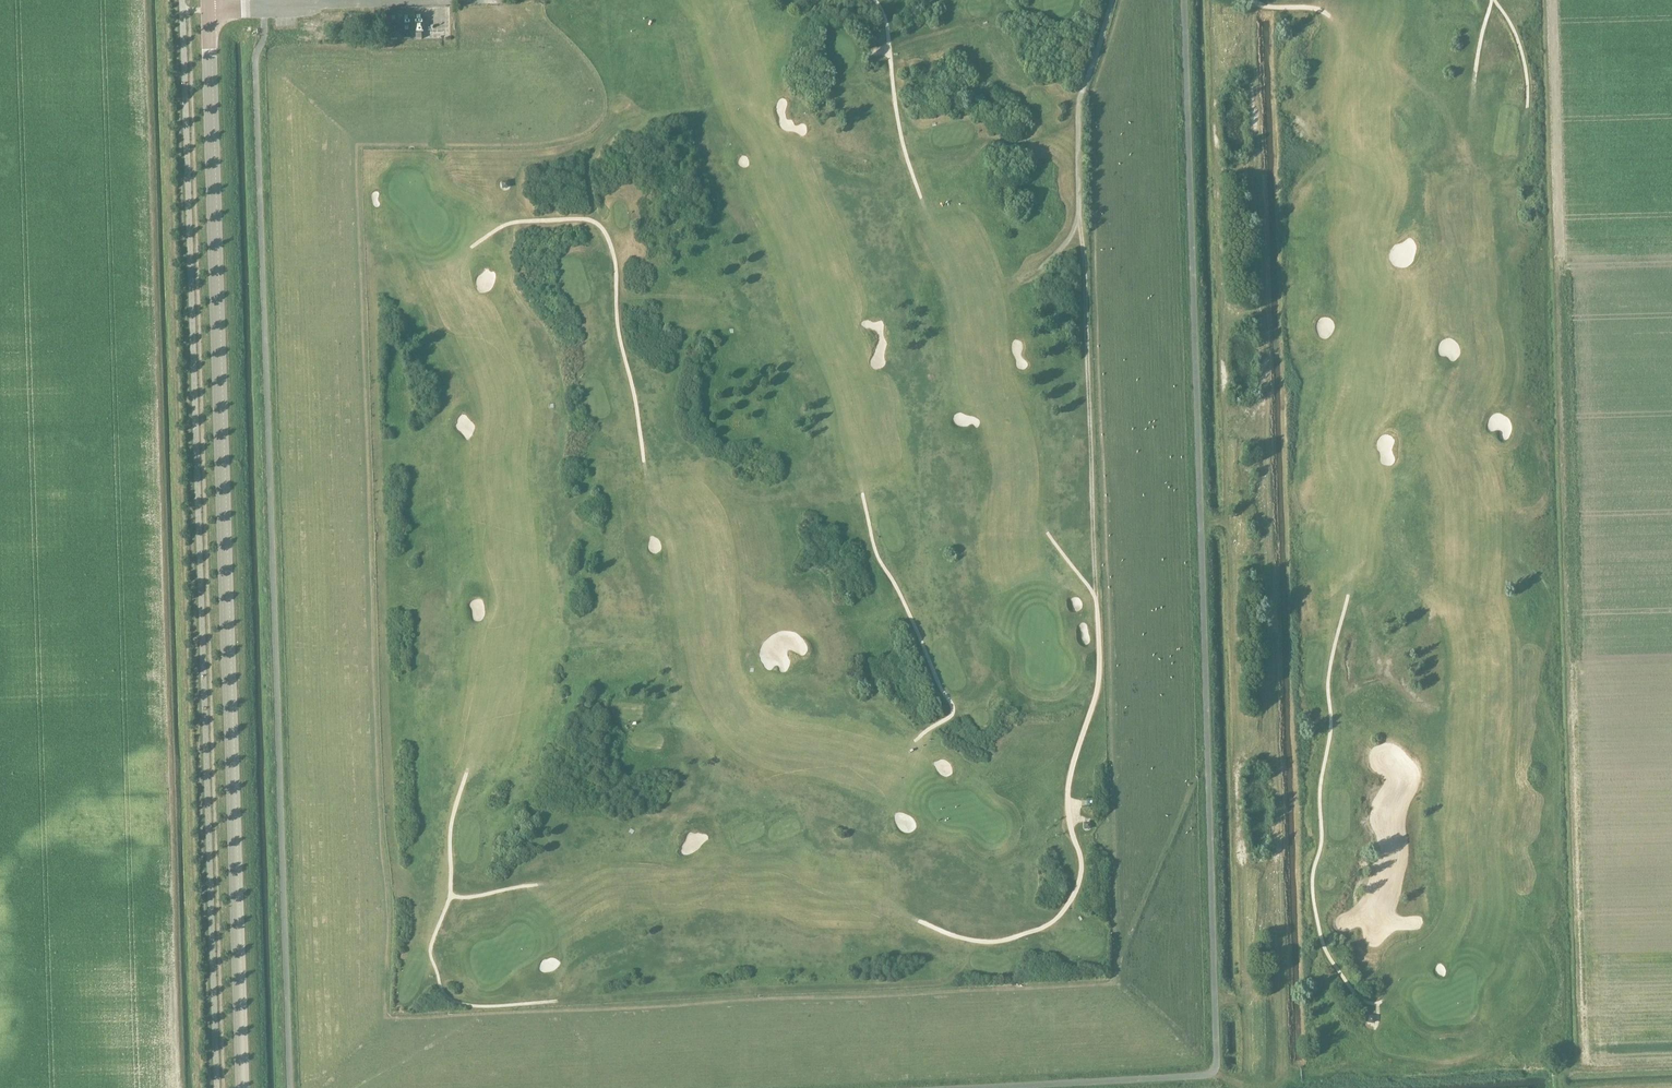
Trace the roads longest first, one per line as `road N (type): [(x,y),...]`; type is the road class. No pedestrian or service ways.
road 1 (unclassified): [(242,1087),(207,0)]
road 2 (track): [(1111,0),(1079,97),(1078,208),(1116,964)]
road 3 (track): [(480,1015),(1108,983),(1195,781),(1208,777)]
road 4 (track): [(983,942),(626,967),(553,1002),(460,1004),(440,990),(431,945),(450,896),(451,824),(465,775)]
road 5 (track): [(558,448),(659,463),(759,499),(861,493),(904,466),(921,438),(940,392),(930,358)]
road 6 (track): [(1096,601),(1045,529),(1052,463),(1046,349),(1006,291),(1063,247),(1078,208)]
road 7 (track): [(922,922),(993,942),(1039,929),(1066,907),(1081,870),(1067,787),(1099,677)]
road 8 (track): [(472,246),(519,222),(584,219),(603,230),(644,461)]
road 9 (track): [(917,740),(952,707),(878,558),(861,493)]
road 10 (track): [(874,0),(886,24),(900,135),(920,197)]

